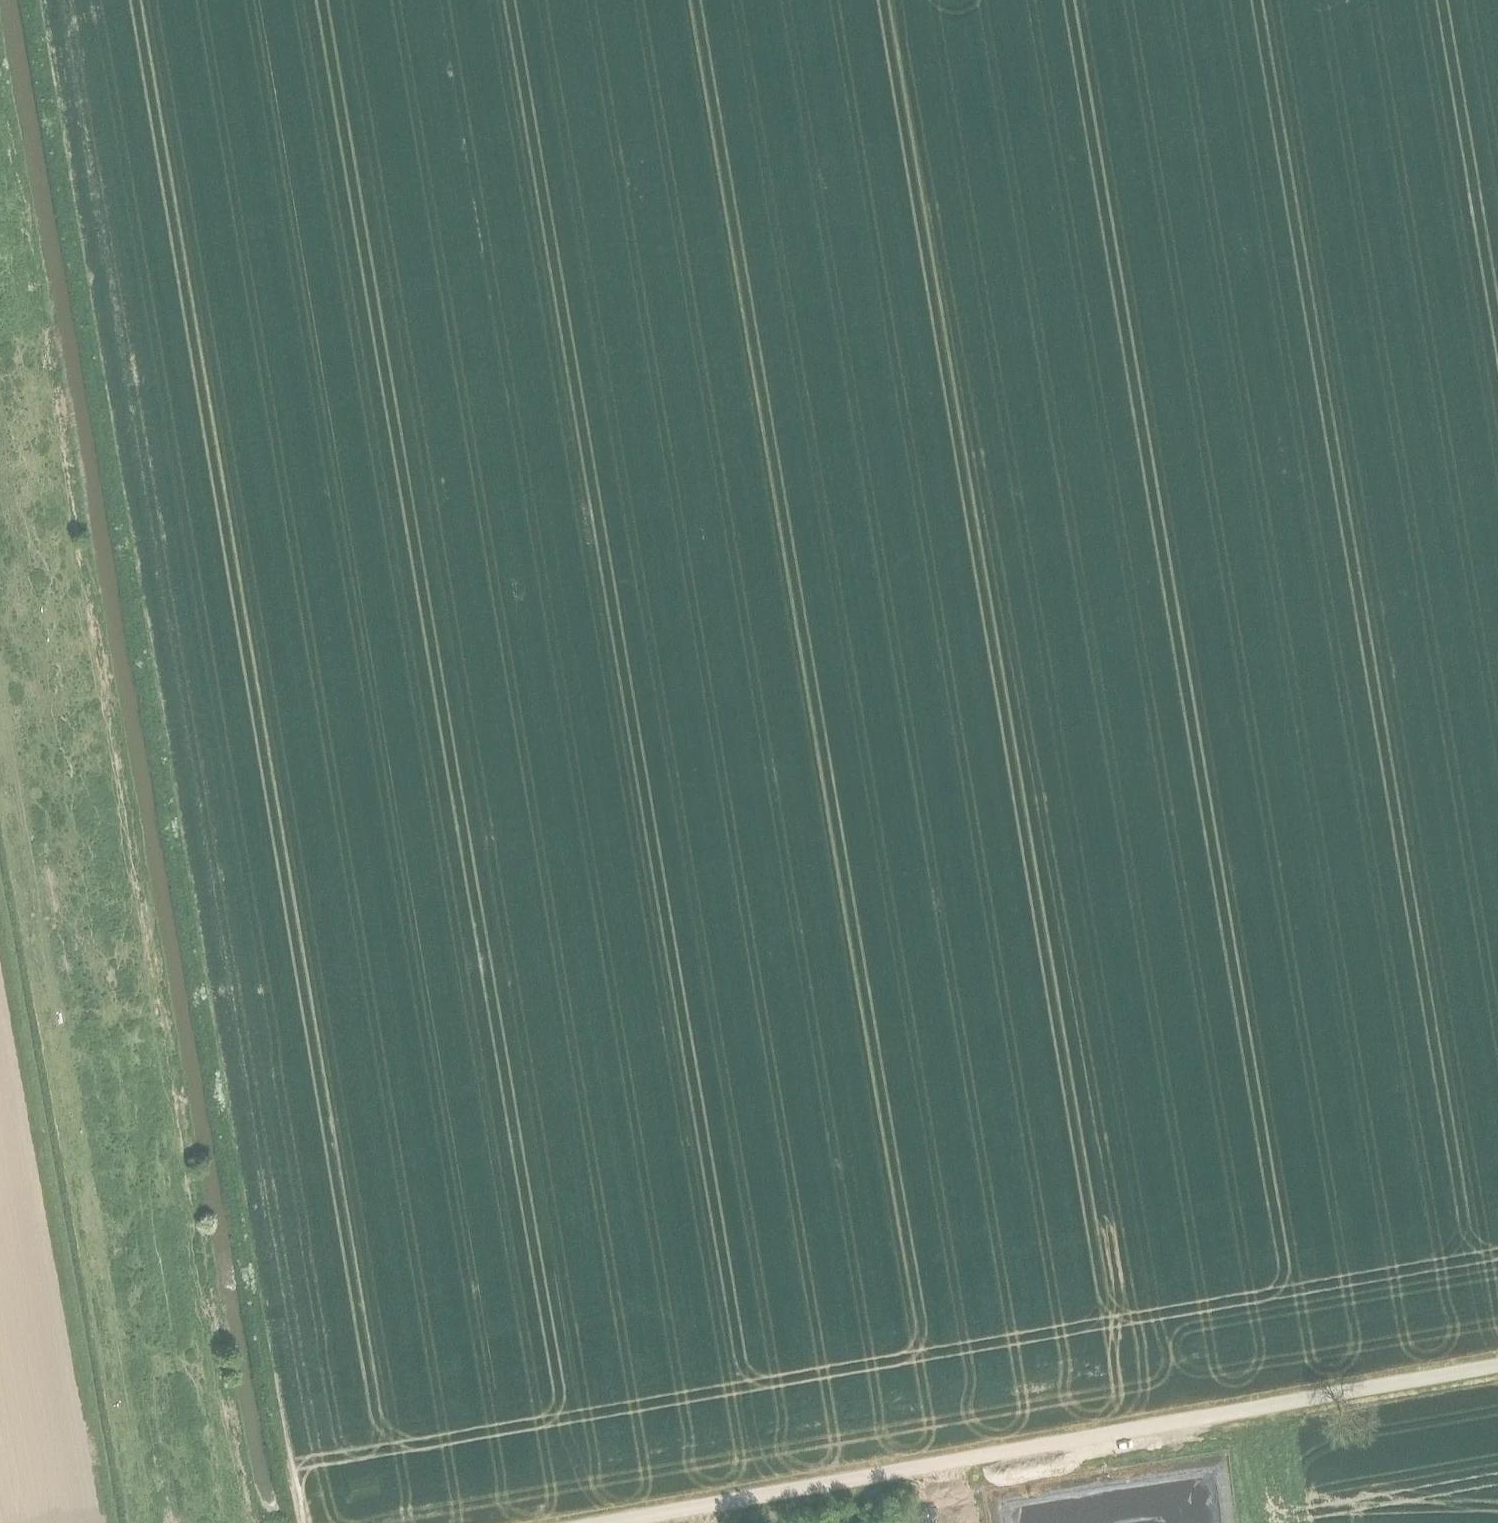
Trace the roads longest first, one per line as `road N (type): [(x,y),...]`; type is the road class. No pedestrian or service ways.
road 1 (unclassified): [(608,1522),(1497,1366)]

